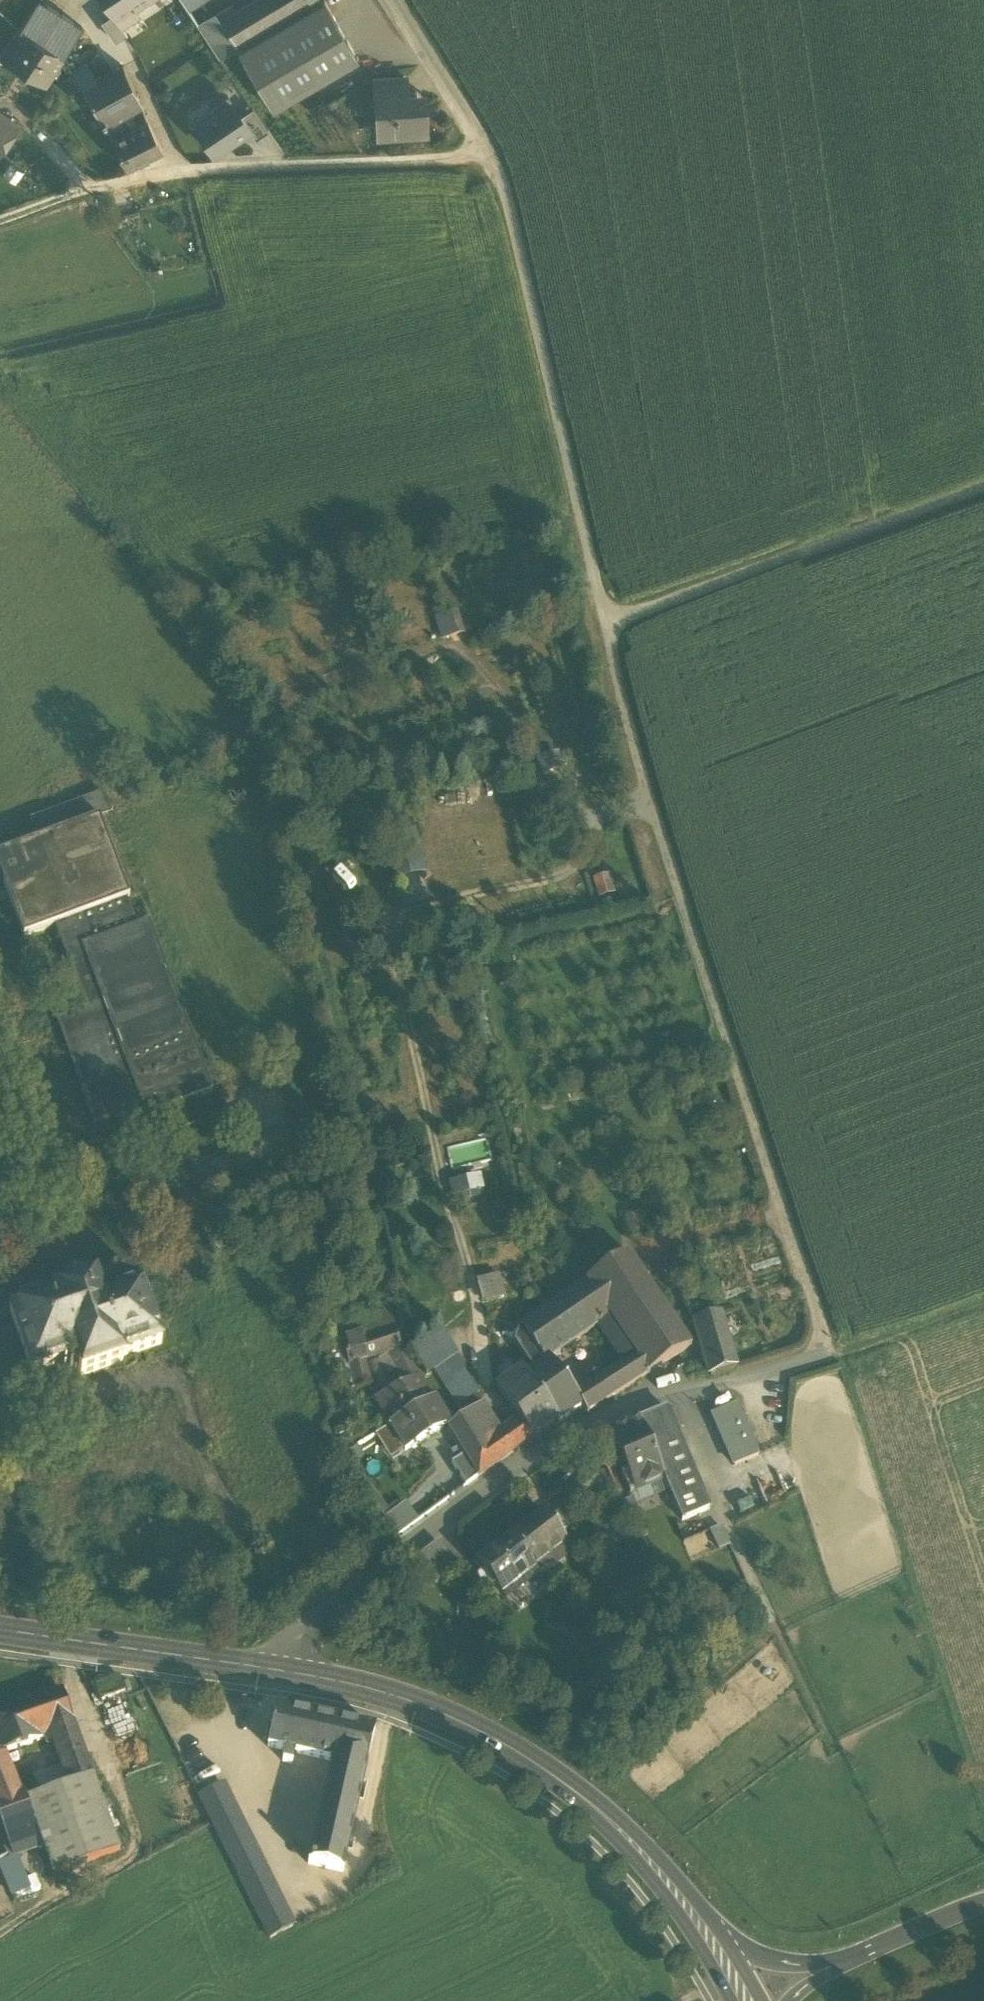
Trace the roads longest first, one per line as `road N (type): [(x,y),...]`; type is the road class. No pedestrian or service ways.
road 1 (track): [(829,1359),(638,758),(605,625)]
road 2 (residential): [(0,218),(91,185),(197,169),(492,151),(396,0)]
road 3 (residential): [(240,1664),(570,1433),(650,1394),(829,1359)]
road 4 (secondary): [(704,1930),(659,1872),(580,1795),(518,1752),(386,1693),(240,1664)]
road 5 (track): [(605,625),(492,151)]
road 6 (track): [(983,485),(605,625)]
road 7 (secondary): [(240,1664),(0,1629)]
road 8 (motorway): [(871,1951),(791,1965),(704,1930)]
road 9 (motorway): [(983,1903),(871,1951)]

